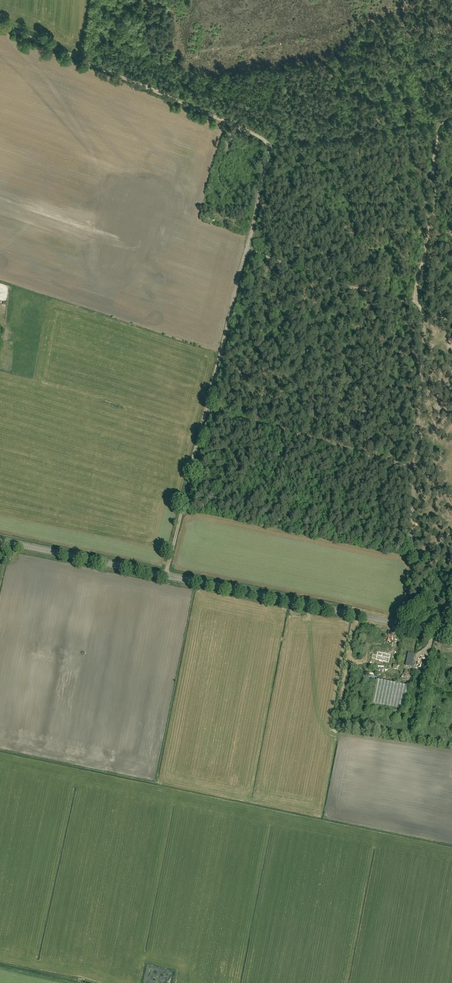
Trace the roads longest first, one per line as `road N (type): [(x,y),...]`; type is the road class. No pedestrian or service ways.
road 1 (track): [(0,25),(270,142),(164,574)]
road 2 (tertiary): [(451,634),(0,541)]
road 3 (track): [(207,405),(413,470),(425,318)]
road 4 (track): [(415,303),(425,189),(442,121),(451,113)]
road 5 (track): [(246,247),(415,303),(425,318)]

